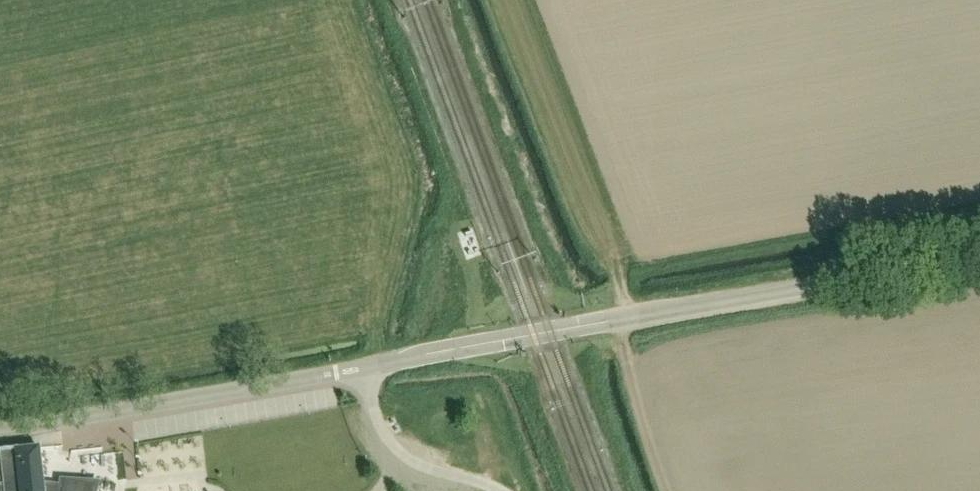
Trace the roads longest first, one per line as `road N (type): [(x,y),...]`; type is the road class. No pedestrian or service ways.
road 1 (residential): [(979,340),(785,374),(690,361),(633,319)]
road 2 (unclassified): [(0,430),(336,373)]
road 3 (residential): [(336,373),(633,319)]

